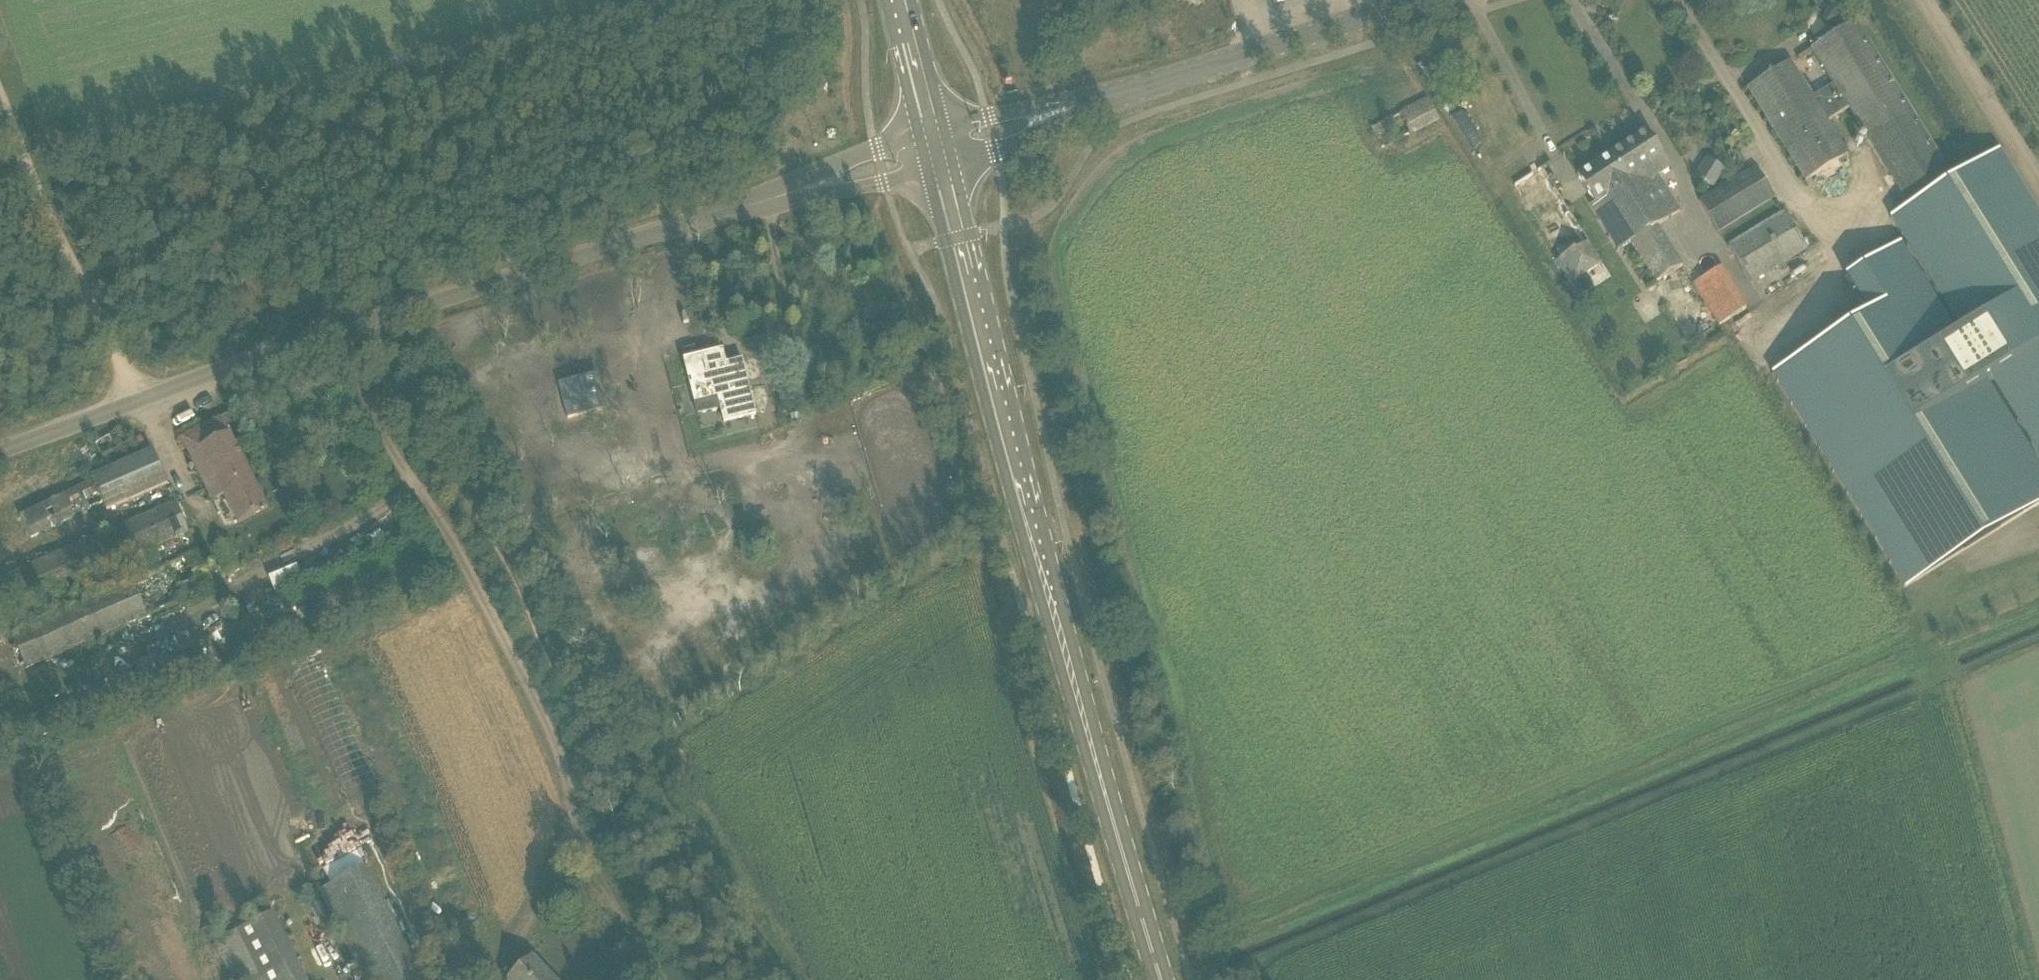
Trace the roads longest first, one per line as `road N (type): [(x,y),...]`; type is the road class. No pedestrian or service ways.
road 1 (primary): [(1161,979),(1101,785),(941,171)]
road 2 (unclassified): [(0,447),(783,195)]
road 3 (track): [(472,979),(555,865),(565,799),(548,732),(461,555),(371,417),(356,373),(356,328)]
road 4 (track): [(140,399),(0,110)]
road 5 (unclassified): [(1132,91),(1425,0)]
road 6 (unclassified): [(941,171),(1132,91)]
road 7 (unclassified): [(1132,91),(1047,102),(932,134)]
road 8 (unclassified): [(932,134),(876,149),(783,195)]
road 9 (unclassified): [(783,195),(941,171)]
road 10 (primary): [(932,134),(898,0)]

